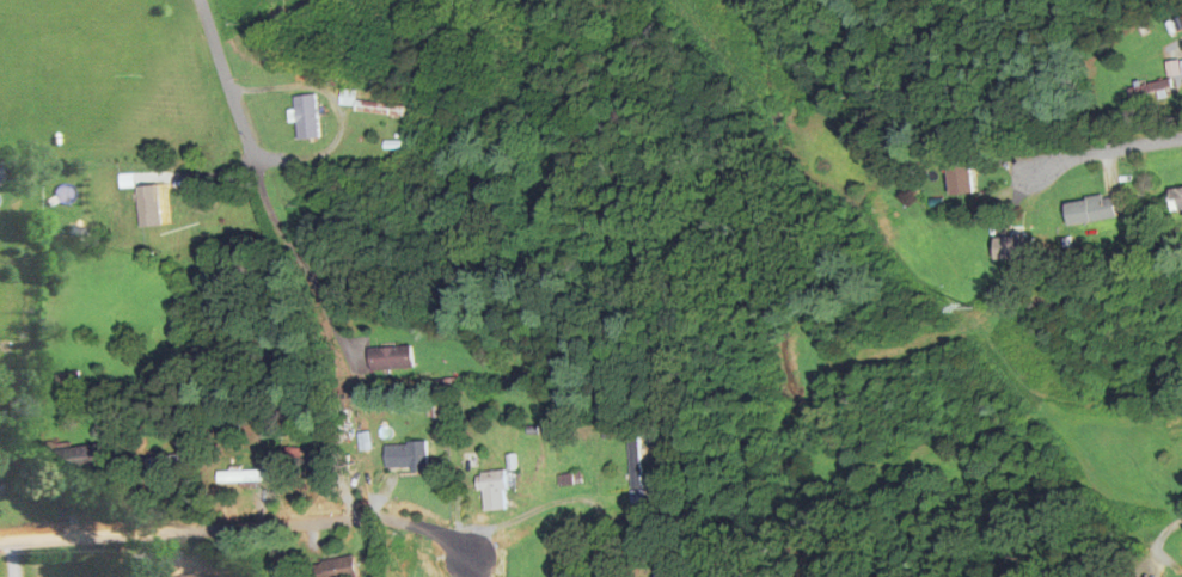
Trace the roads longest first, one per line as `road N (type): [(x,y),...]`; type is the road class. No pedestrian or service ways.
road 1 (residential): [(470,544),(393,521),(337,518),(0,545)]
road 2 (residential): [(1181,137),(1068,156),(1027,179)]

